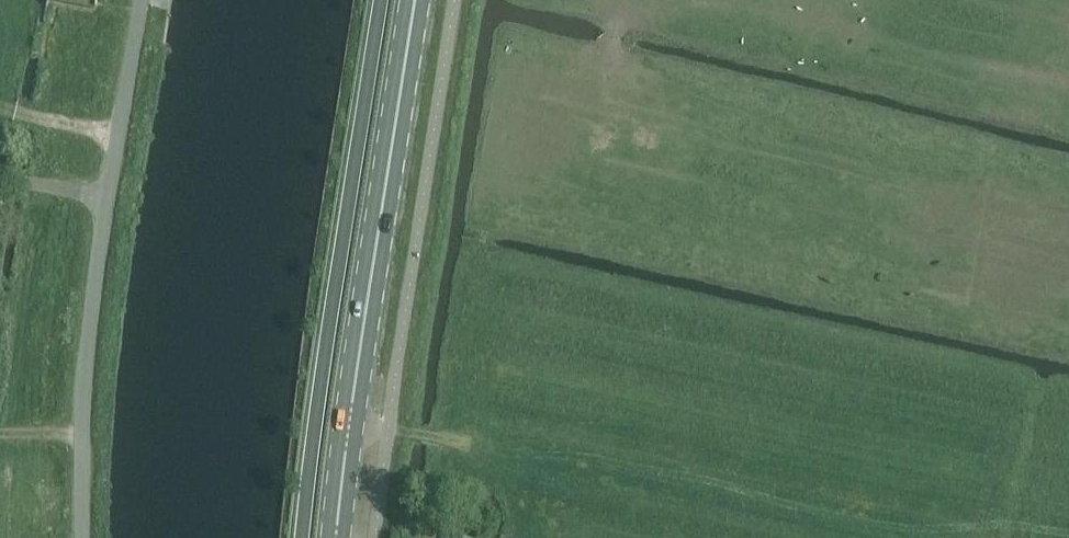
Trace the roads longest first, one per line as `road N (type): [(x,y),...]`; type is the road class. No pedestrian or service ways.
road 1 (primary): [(336,537),(416,0)]
road 2 (unclassified): [(86,537),(90,328),(146,0)]
road 3 (track): [(0,32),(131,57)]
road 4 (track): [(0,106),(118,135)]

